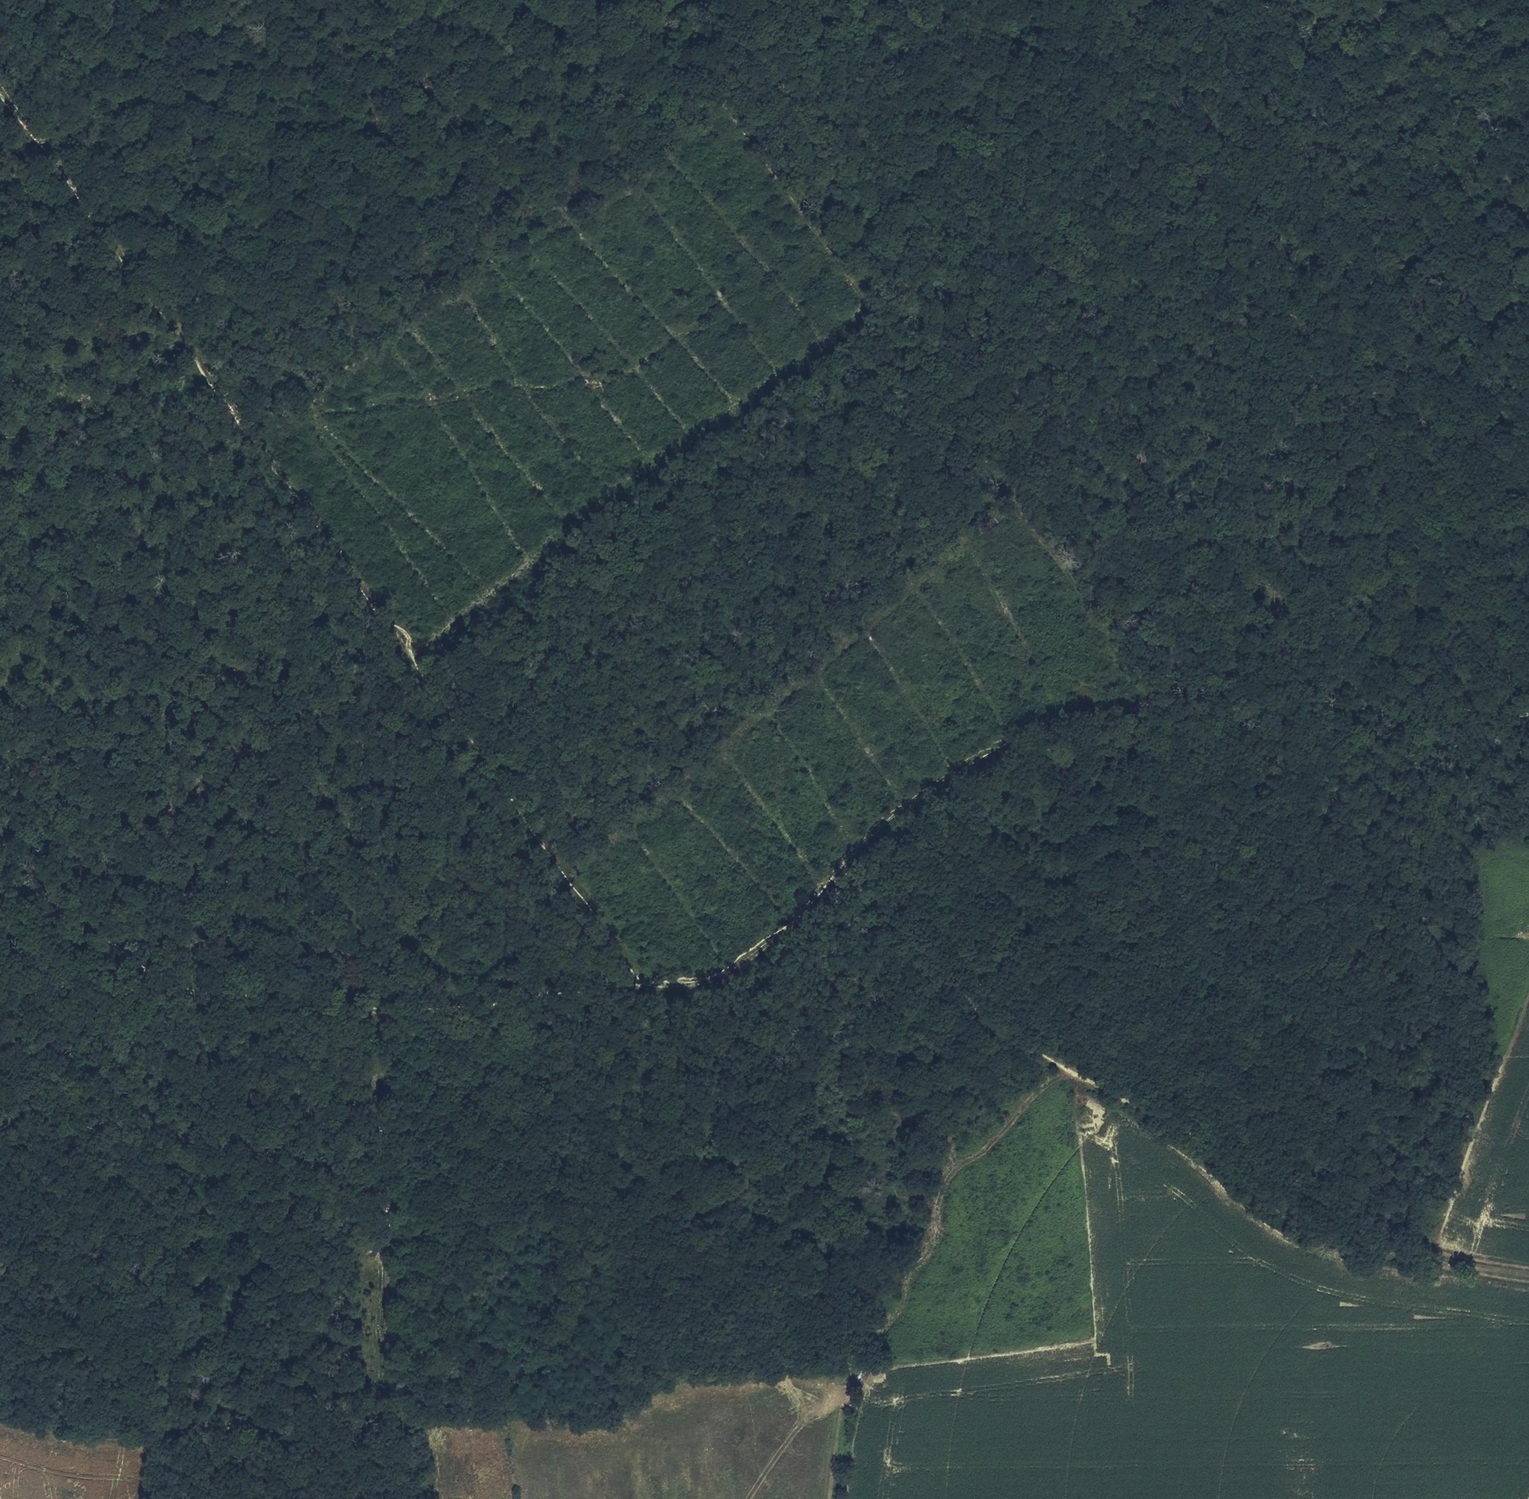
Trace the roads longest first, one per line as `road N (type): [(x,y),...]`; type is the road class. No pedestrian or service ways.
road 1 (track): [(1030,0),(1039,8),(883,203),(755,321),(645,384),(437,422),(242,422)]
road 2 (track): [(0,1412),(120,1435),(265,1426),(306,1414)]

